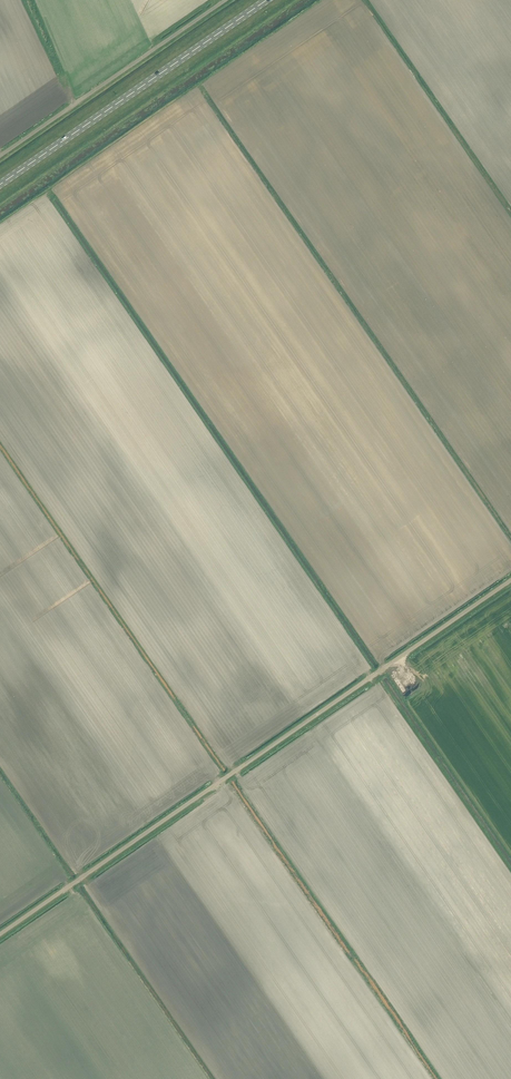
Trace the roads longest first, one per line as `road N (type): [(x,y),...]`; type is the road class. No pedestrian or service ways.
road 1 (unclassified): [(0,933),(510,580)]
road 2 (primary): [(0,184),(266,0)]
road 3 (unclassified): [(0,155),(225,0)]

